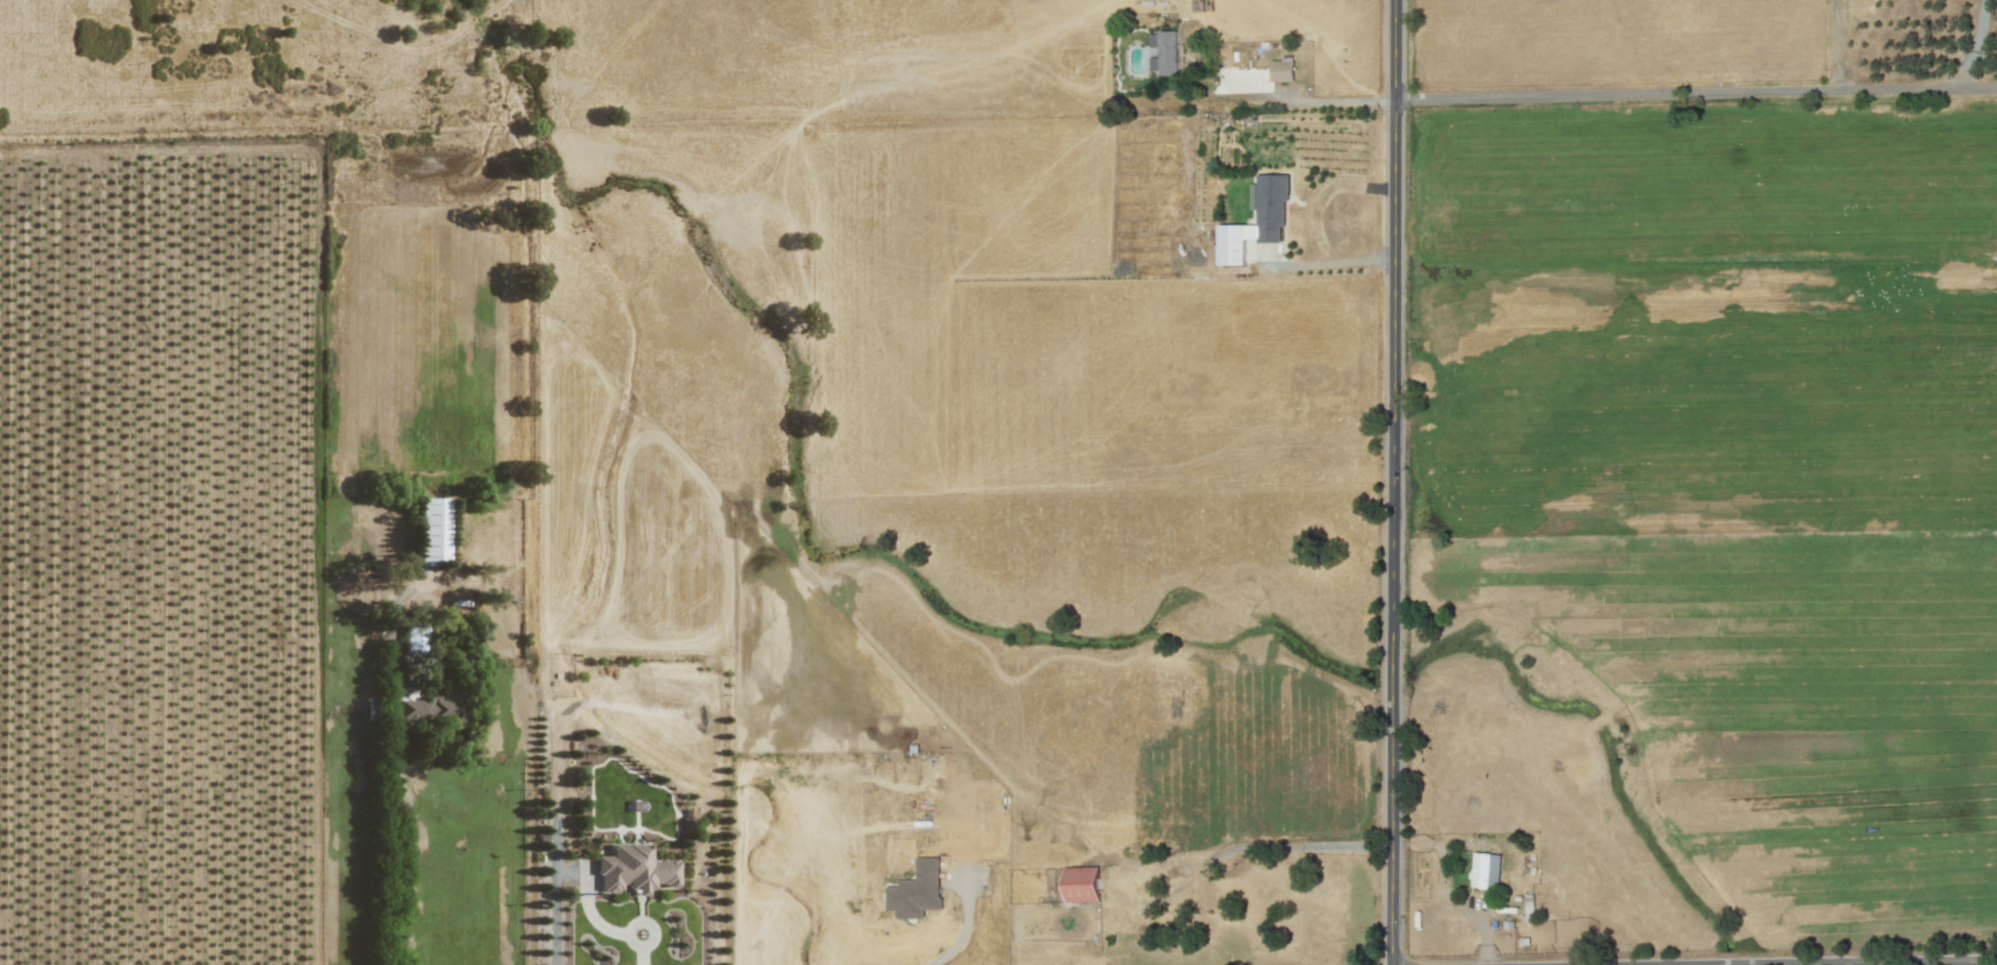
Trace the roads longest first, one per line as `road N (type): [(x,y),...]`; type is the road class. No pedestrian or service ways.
road 1 (tertiary): [(1394,964),(1397,0)]
road 2 (residential): [(1398,100),(1996,89)]
road 3 (tertiary): [(1792,964),(1996,962)]

